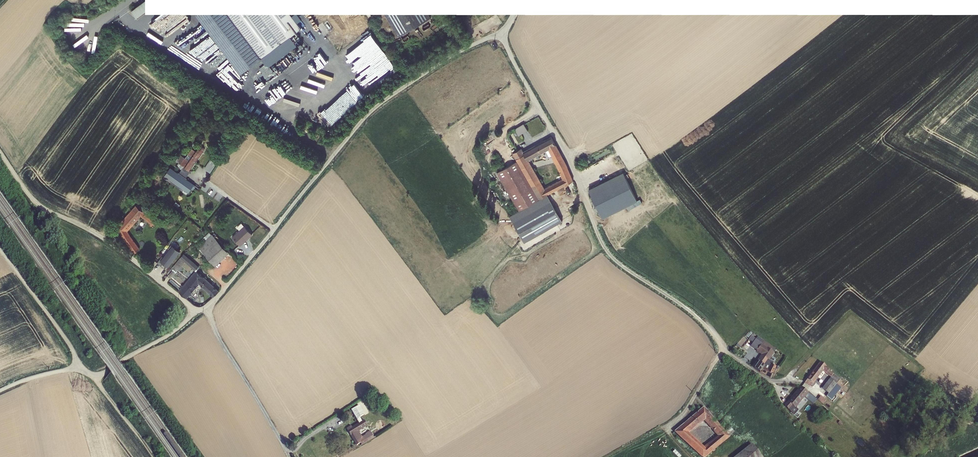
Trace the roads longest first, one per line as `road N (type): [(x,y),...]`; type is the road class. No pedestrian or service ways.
road 1 (unclassified): [(198,311),(250,261),(380,105),(499,33)]
road 2 (unclassified): [(499,33),(604,248),(698,315),(722,349)]
road 3 (unclassified): [(0,152),(38,204),(100,237),(198,311)]
road 4 (unclassified): [(0,248),(80,367)]
road 5 (residential): [(80,367),(98,376),(198,311)]

